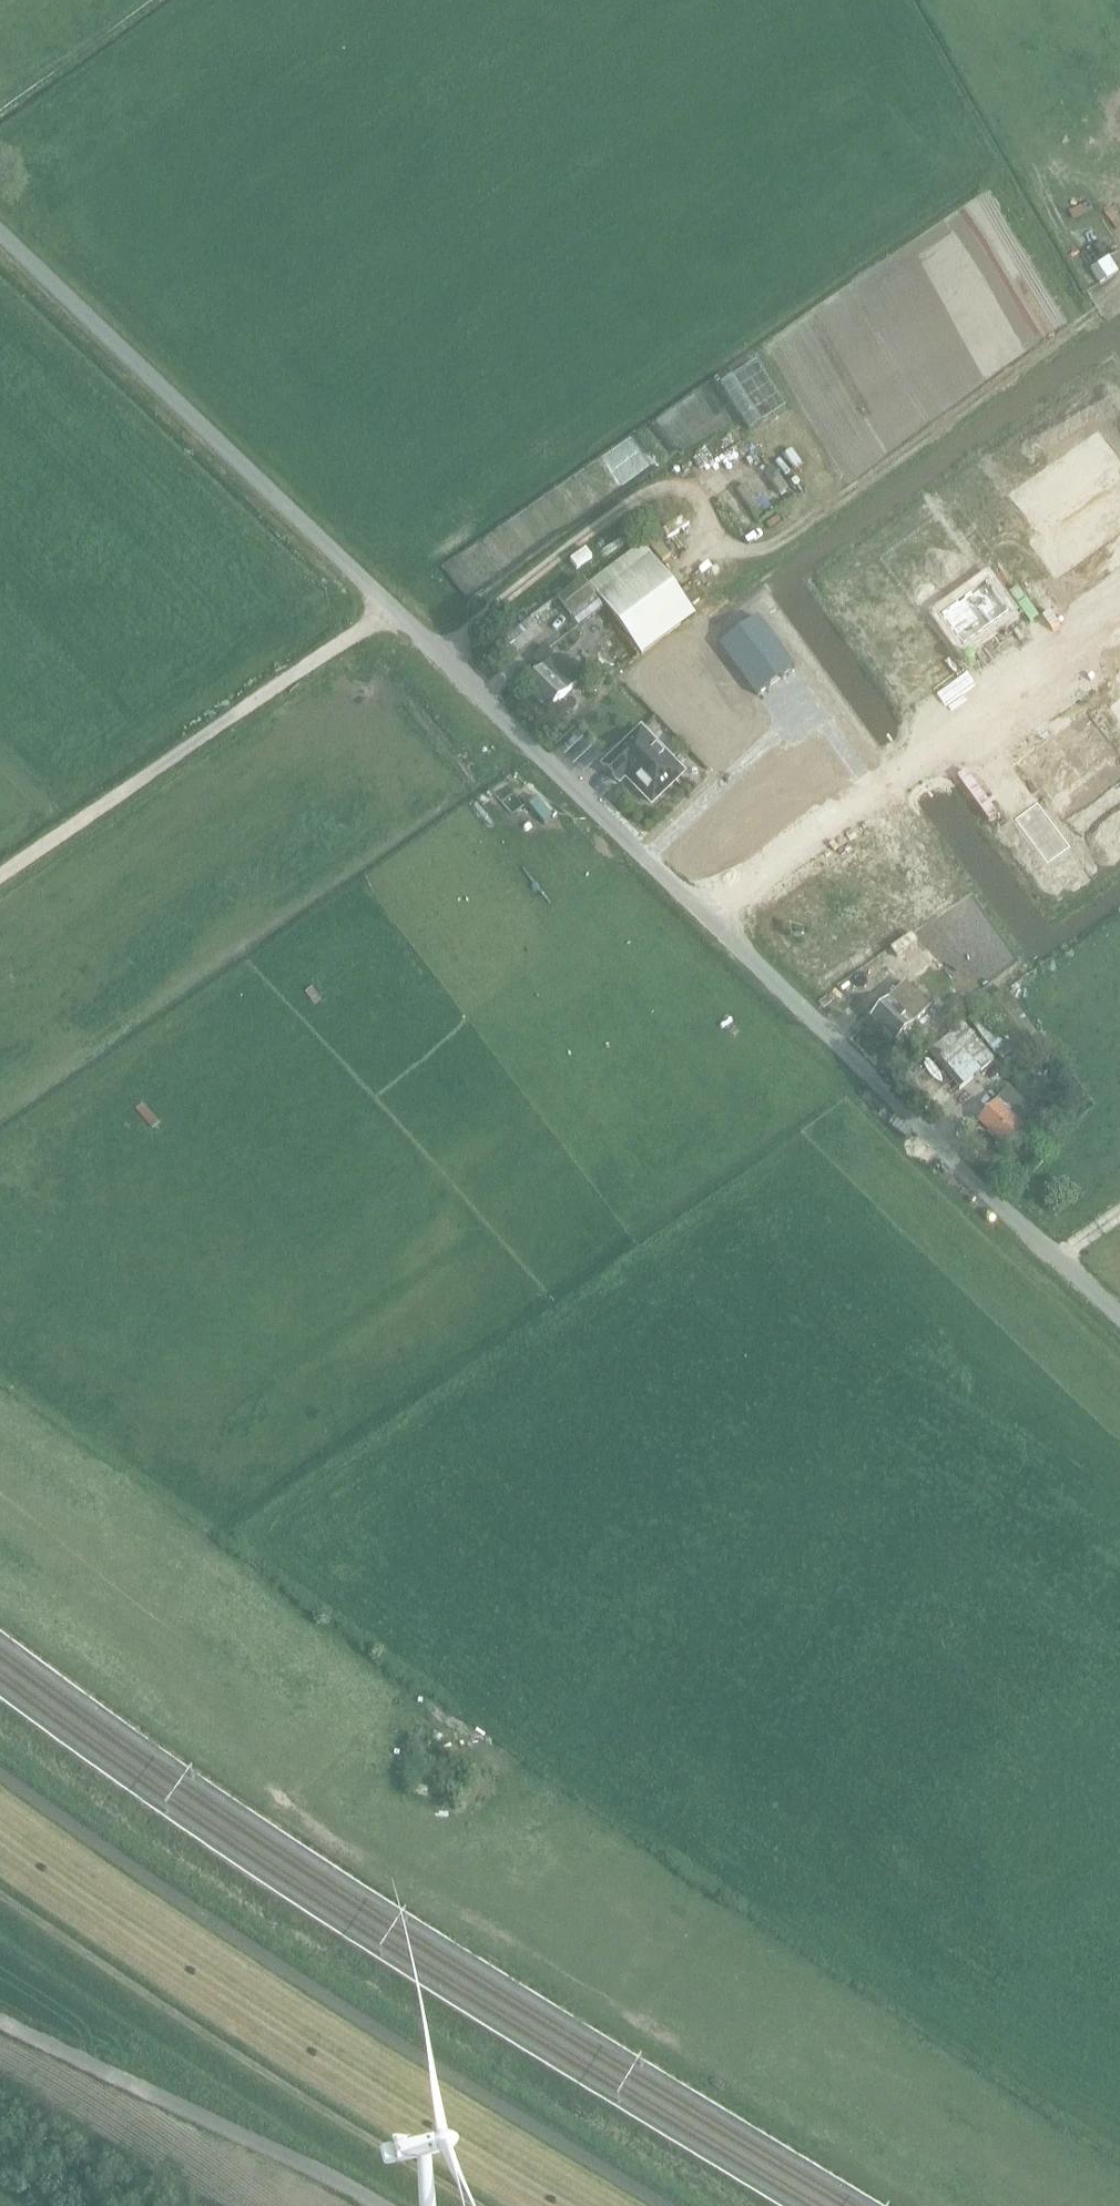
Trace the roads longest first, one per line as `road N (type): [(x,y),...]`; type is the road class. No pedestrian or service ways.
road 1 (unclassified): [(709,919),(0,234)]
road 2 (track): [(487,2205),(248,2059),(0,1890)]
road 3 (unclassified): [(1119,1315),(709,919)]
road 4 (residential): [(709,919),(1119,615)]

